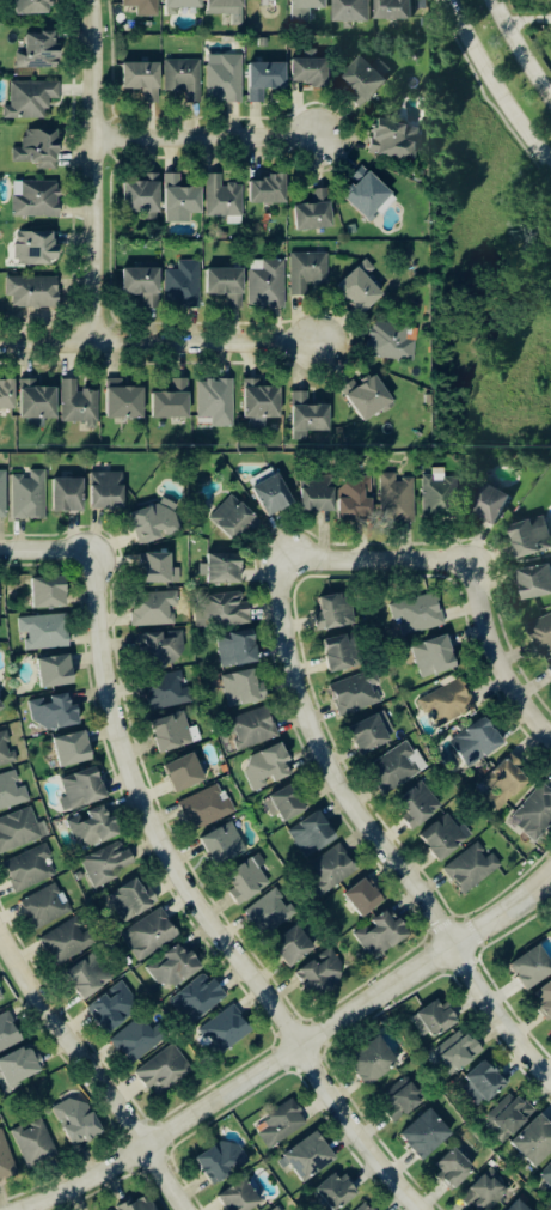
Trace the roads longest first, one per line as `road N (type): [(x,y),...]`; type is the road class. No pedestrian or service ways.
road 1 (residential): [(96,549),(110,707),(169,862),(351,1130),(420,1209)]
road 2 (residential): [(27,1209),(299,1050),(550,878)]
road 3 (residential): [(550,1081),(363,822),(302,704),(280,609),(278,566)]
road 4 (residential): [(92,0),(94,342)]
road 5 (residential): [(0,933),(186,1209)]
road 6 (residential): [(0,342),(319,342)]
road 7 (residential): [(322,144),(96,142)]
road 8 (secondary): [(445,0),(485,77),(550,171)]
road 9 (residential): [(278,566),(472,567)]
road 10 (residential): [(472,567),(492,646),(525,711),(550,737)]

